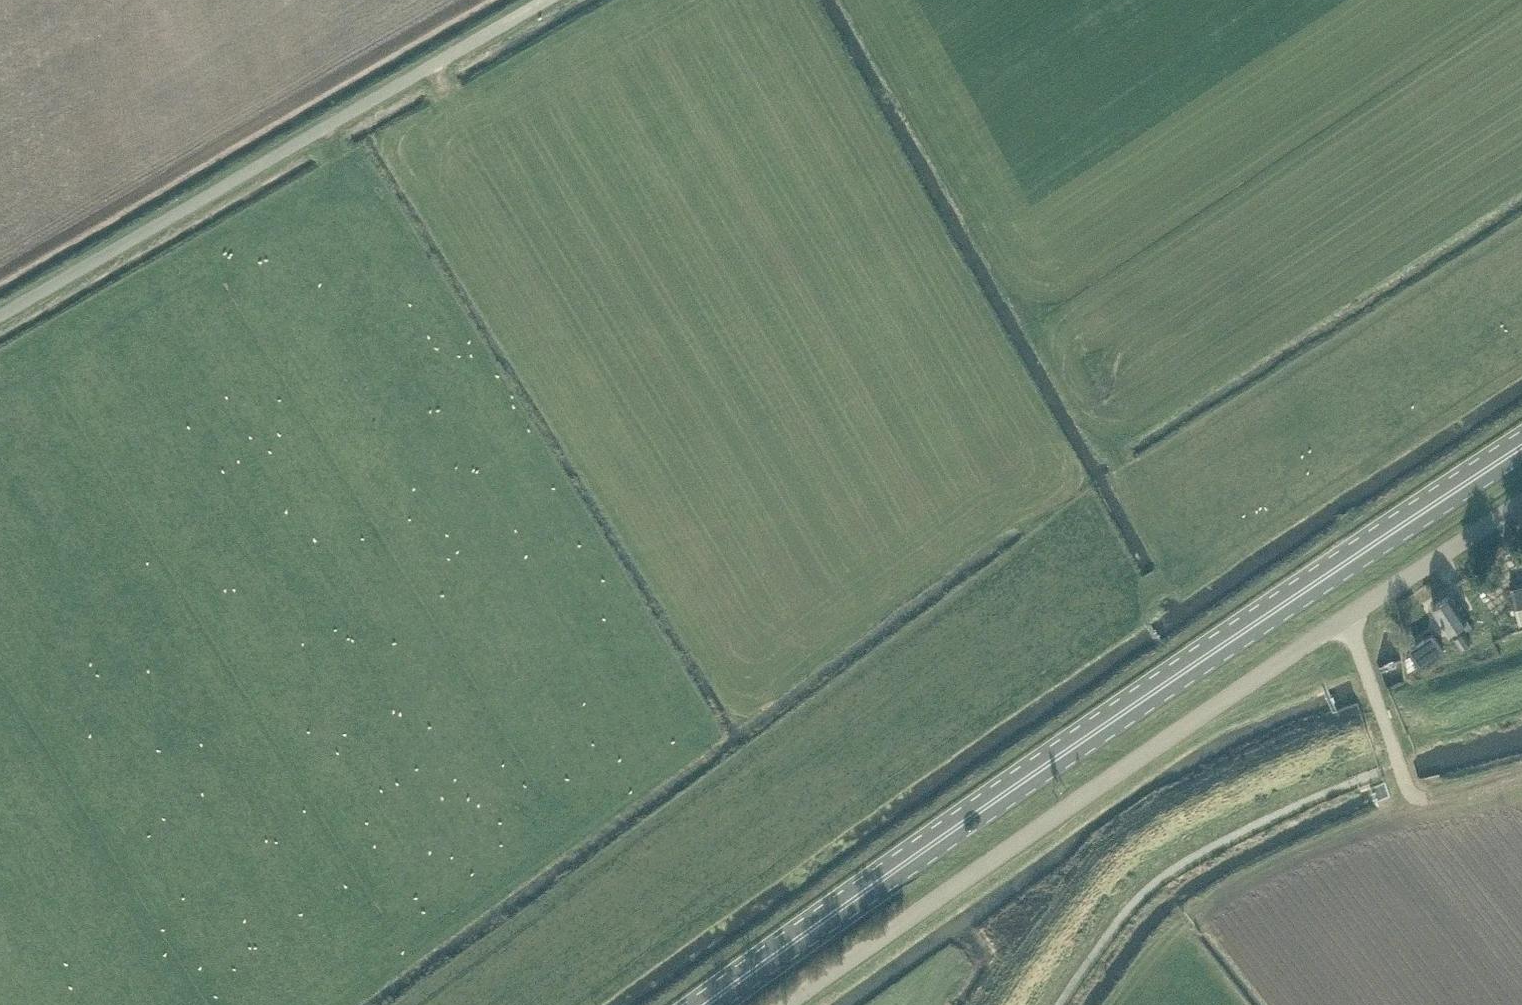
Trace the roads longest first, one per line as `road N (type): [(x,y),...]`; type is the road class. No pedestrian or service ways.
road 1 (primary): [(704,1004),(1148,694),(1521,445)]
road 2 (unclassified): [(792,1004),(1521,502)]
road 3 (unclassified): [(0,314),(546,0)]
road 4 (track): [(1032,311),(856,0)]
road 5 (track): [(1354,613),(1392,734)]

